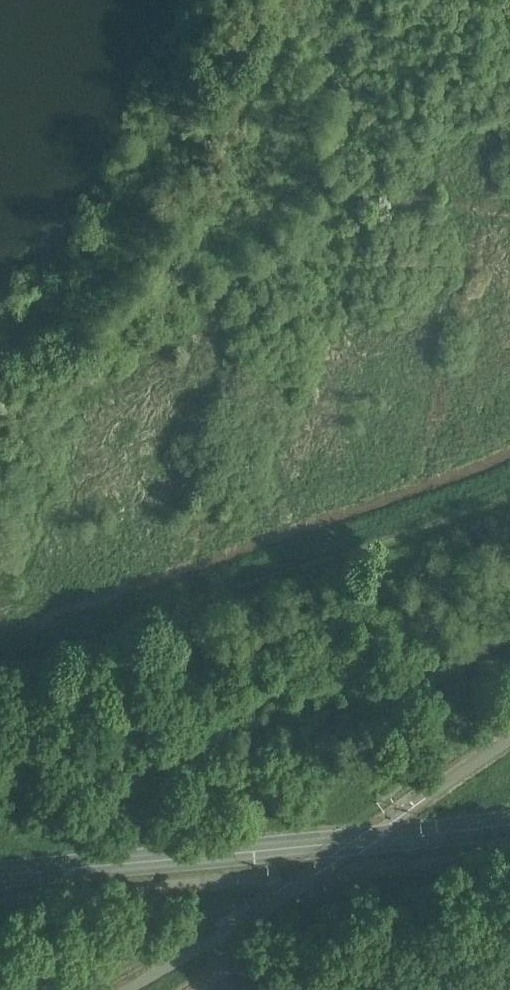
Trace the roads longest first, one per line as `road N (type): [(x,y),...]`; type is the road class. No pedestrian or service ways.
road 1 (track): [(509,501),(0,678)]
road 2 (primary): [(509,829),(0,875)]

